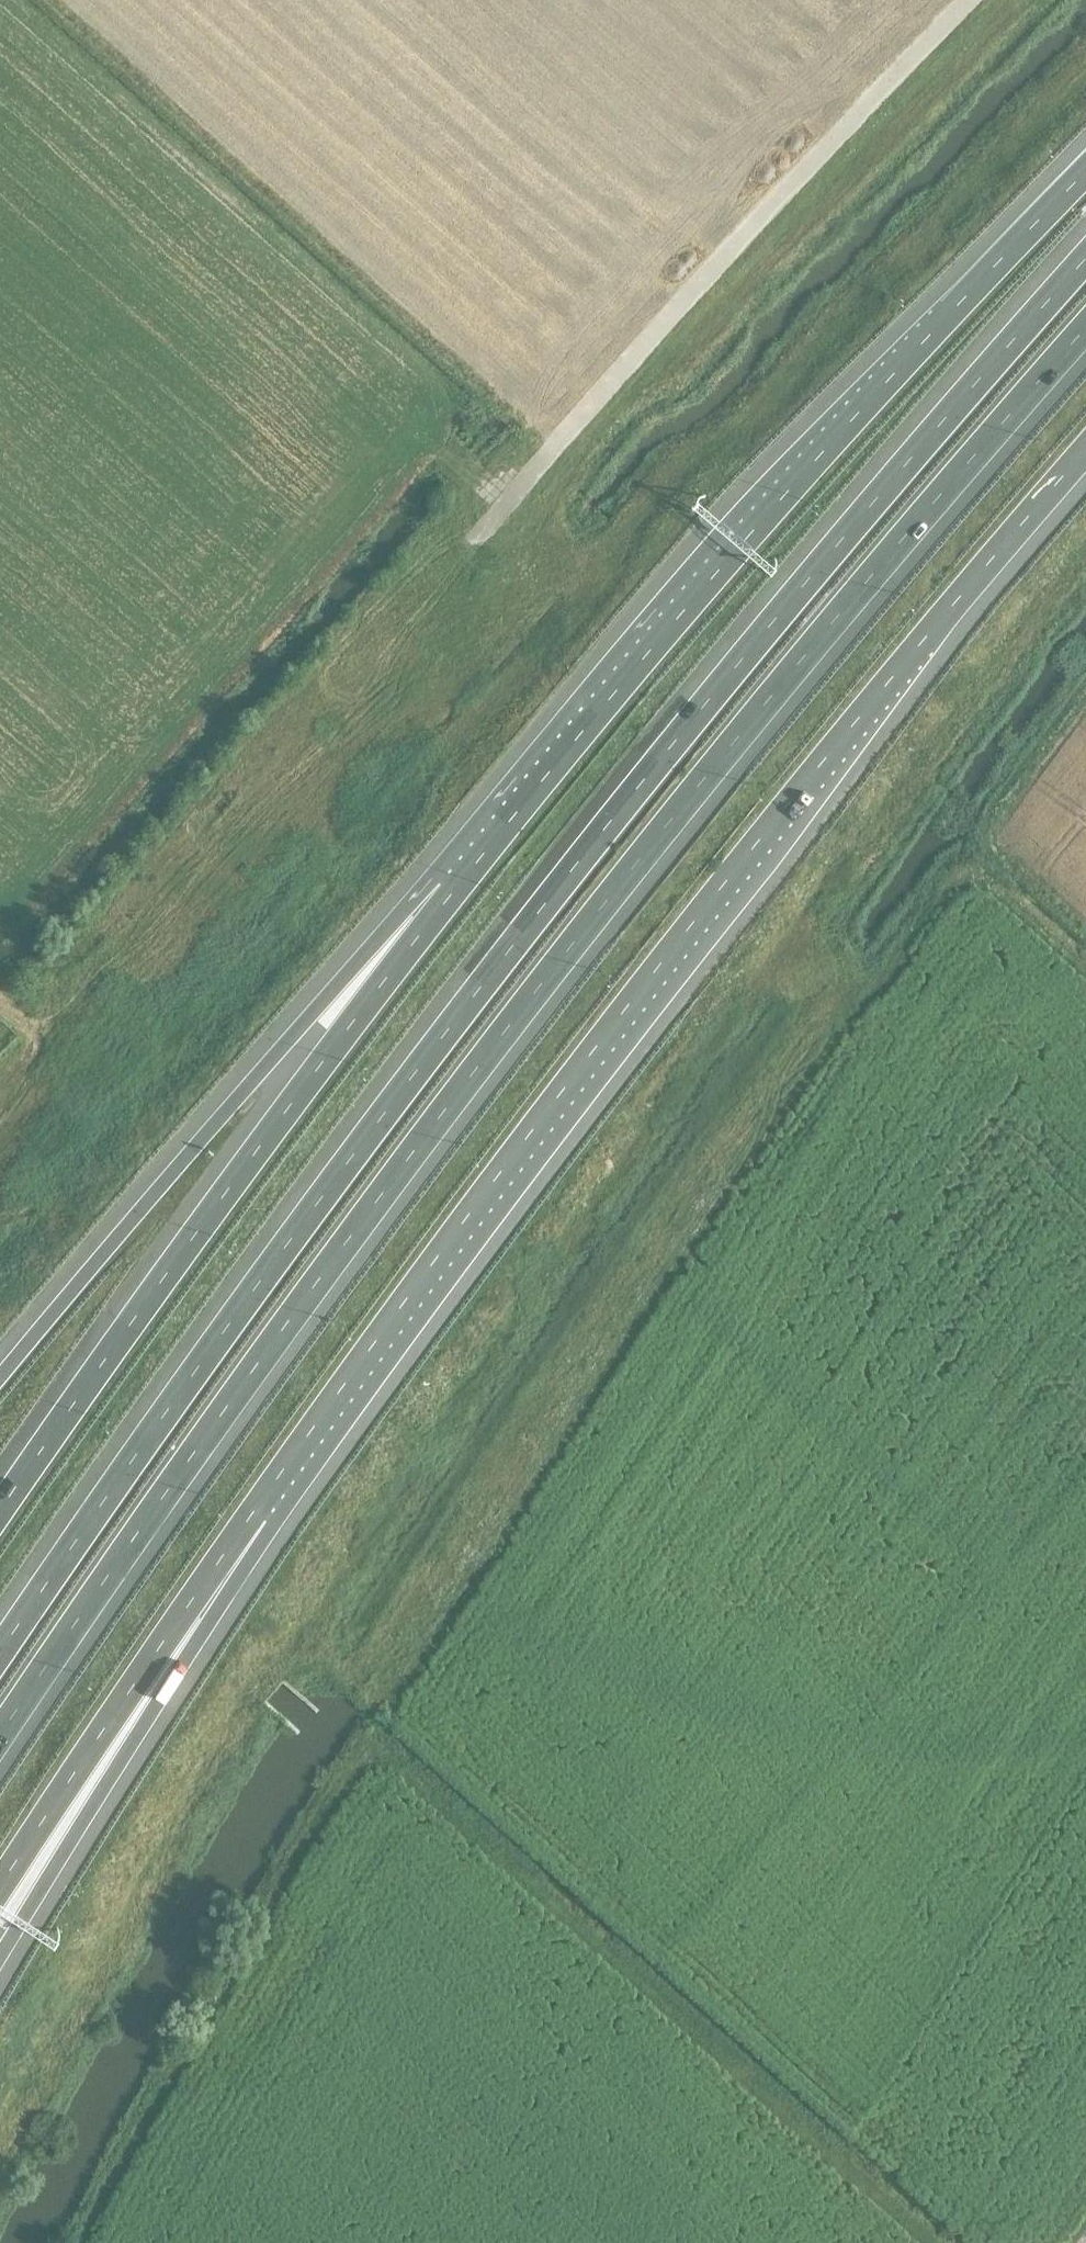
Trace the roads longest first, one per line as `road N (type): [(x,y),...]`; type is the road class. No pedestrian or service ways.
road 1 (motorway): [(0,1732),(161,1497),(560,960),(830,623),(1085,325)]
road 2 (motorway): [(1085,252),(514,928),(245,1287),(0,1651)]
road 3 (motorway): [(259,1505),(694,919),(920,642),(1085,455)]
road 4 (motorway): [(1085,174),(749,533),(451,891)]
road 5 (motorway): [(451,891),(0,1509)]
road 6 (motorway): [(451,891),(311,1013),(0,1377)]
road 7 (motorway): [(0,1963),(259,1505)]
road 8 (motorway): [(0,1885),(259,1505)]

